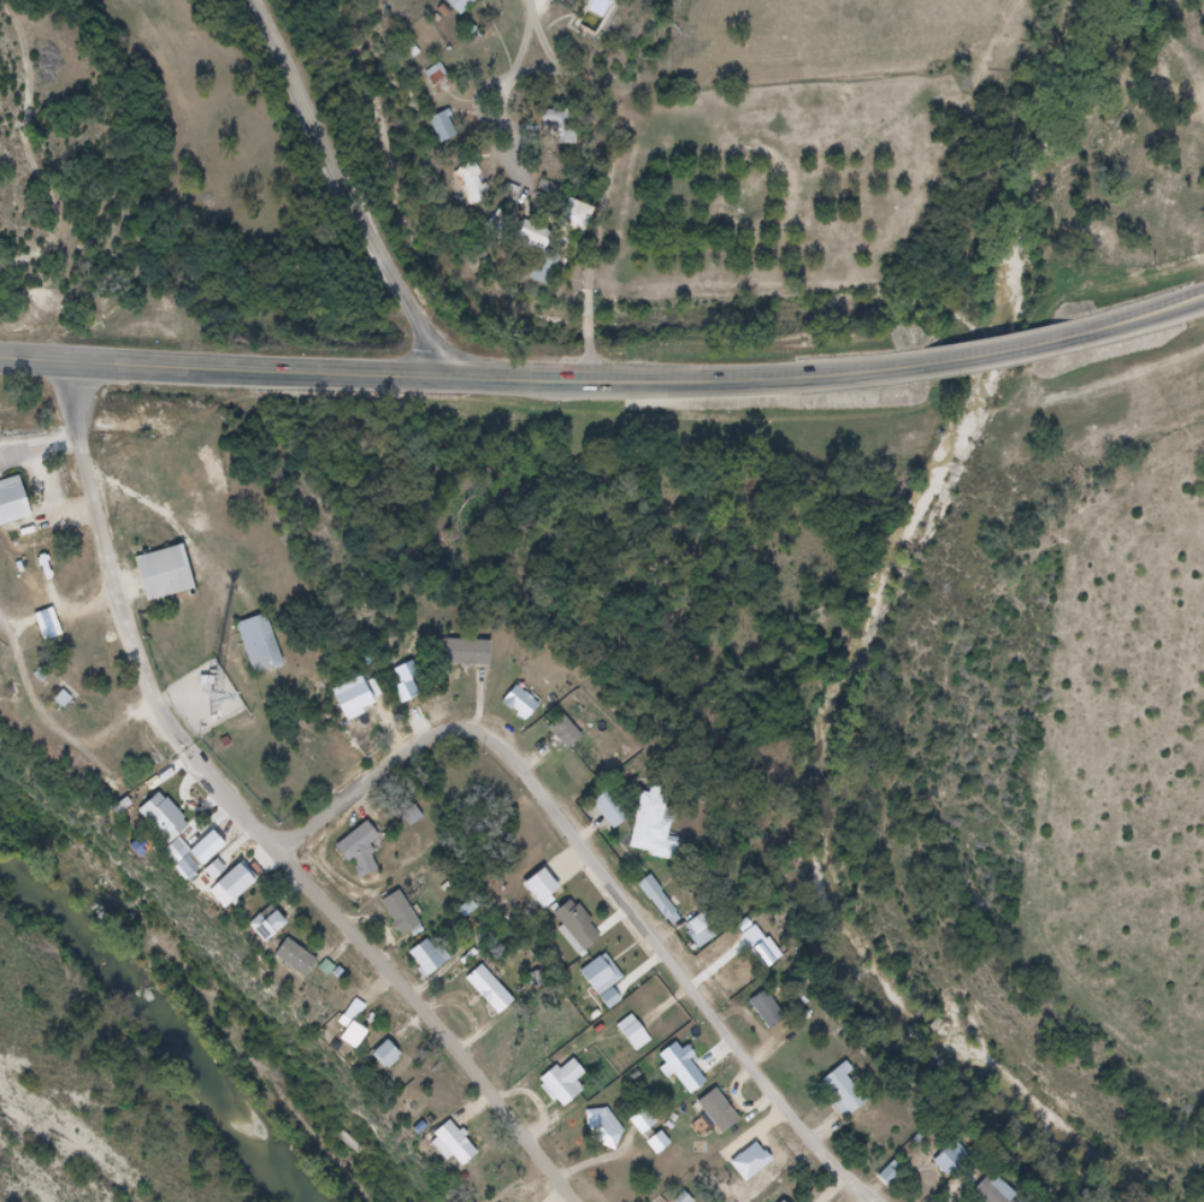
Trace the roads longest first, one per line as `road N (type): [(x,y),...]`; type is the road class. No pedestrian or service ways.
road 1 (primary): [(887,372),(591,383),(0,360)]
road 2 (residential): [(279,855),(424,747),(466,736),(488,742),(799,1131),(876,1201)]
road 3 (residential): [(568,1201),(433,1029),(279,855)]
road 4 (tertiary): [(258,0),(447,377)]
road 5 (residential): [(193,758),(128,628),(87,475),(70,363)]
road 6 (primary): [(1055,342),(887,372)]
road 7 (primary): [(1203,303),(1055,342)]
road 8 (residential): [(279,855),(193,758)]

